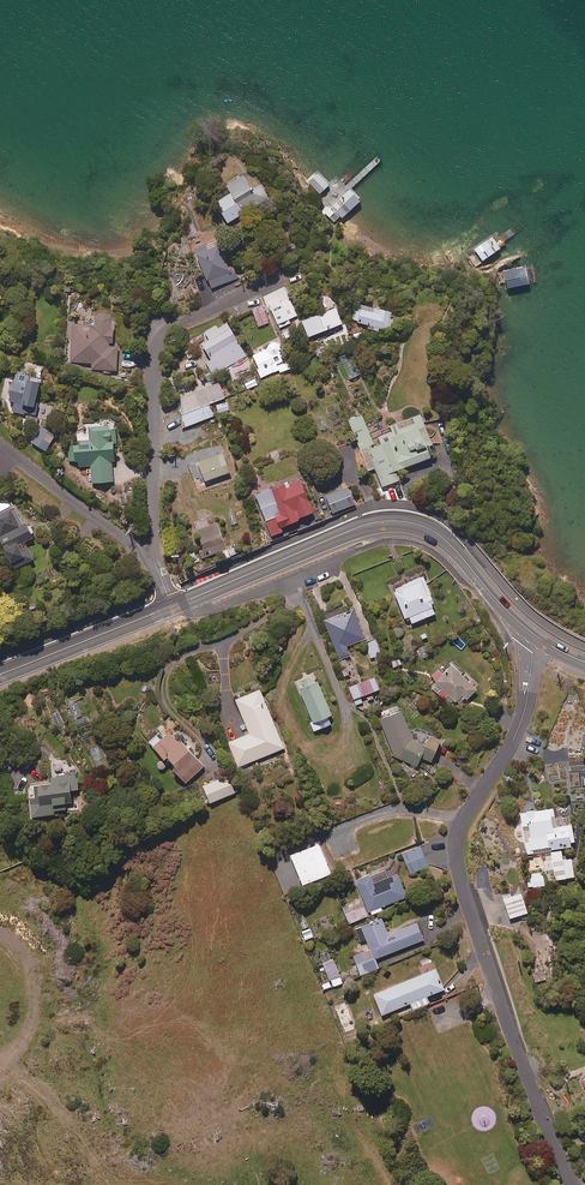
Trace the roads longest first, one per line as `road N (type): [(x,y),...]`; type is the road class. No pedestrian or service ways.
road 1 (residential): [(540,638),(523,714),(464,819),(456,860),(573,1184)]
road 2 (secondary): [(540,638),(439,534),(408,522),(357,528),(172,607)]
road 3 (residential): [(154,560),(156,345),(172,326),(281,278)]
road 4 (residential): [(154,560),(0,444)]
road 5 (secondary): [(172,607),(0,674)]

